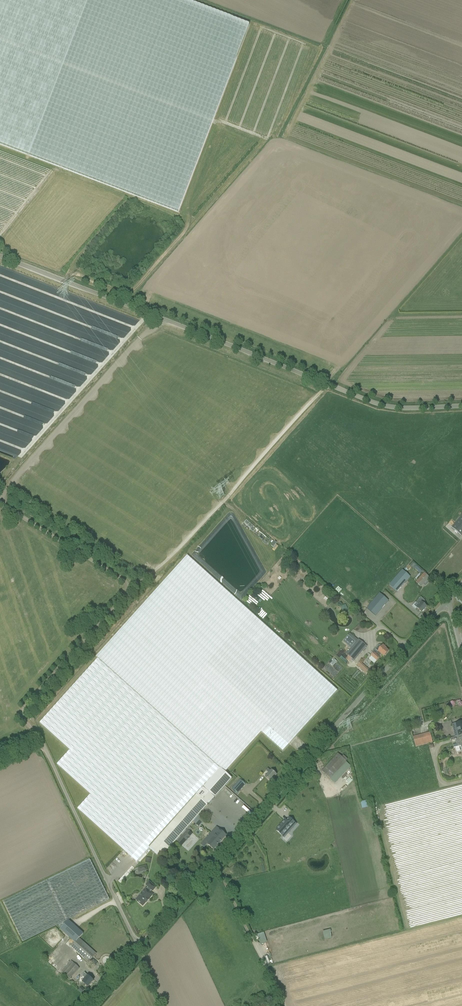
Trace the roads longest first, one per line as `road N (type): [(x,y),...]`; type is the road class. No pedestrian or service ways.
road 1 (unclassified): [(461,406),(381,405),(0,256)]
road 2 (unclassified): [(139,947),(445,603)]
road 3 (track): [(129,587),(2,501),(161,319)]
road 4 (track): [(129,587),(161,568),(328,385)]
road 5 (unclassified): [(139,947),(42,743),(0,763)]
road 6 (track): [(42,743),(22,715),(129,587)]
road 7 (track): [(214,862),(284,1005)]

